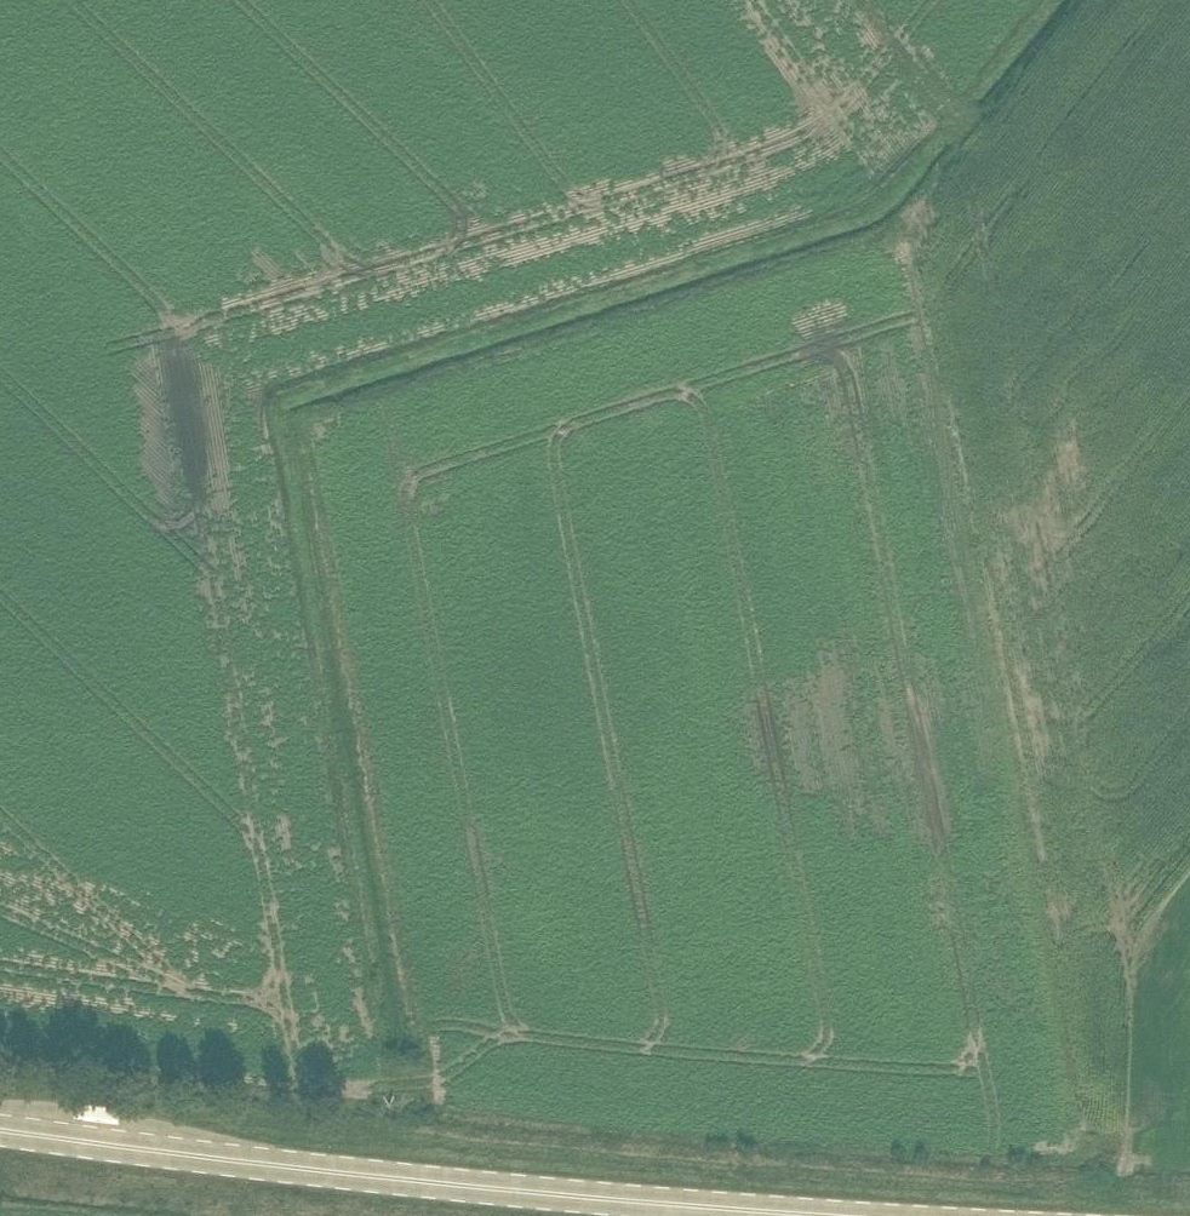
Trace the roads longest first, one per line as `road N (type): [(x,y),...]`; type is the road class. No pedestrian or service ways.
road 1 (primary): [(0,1134),(537,1199),(780,1215)]

